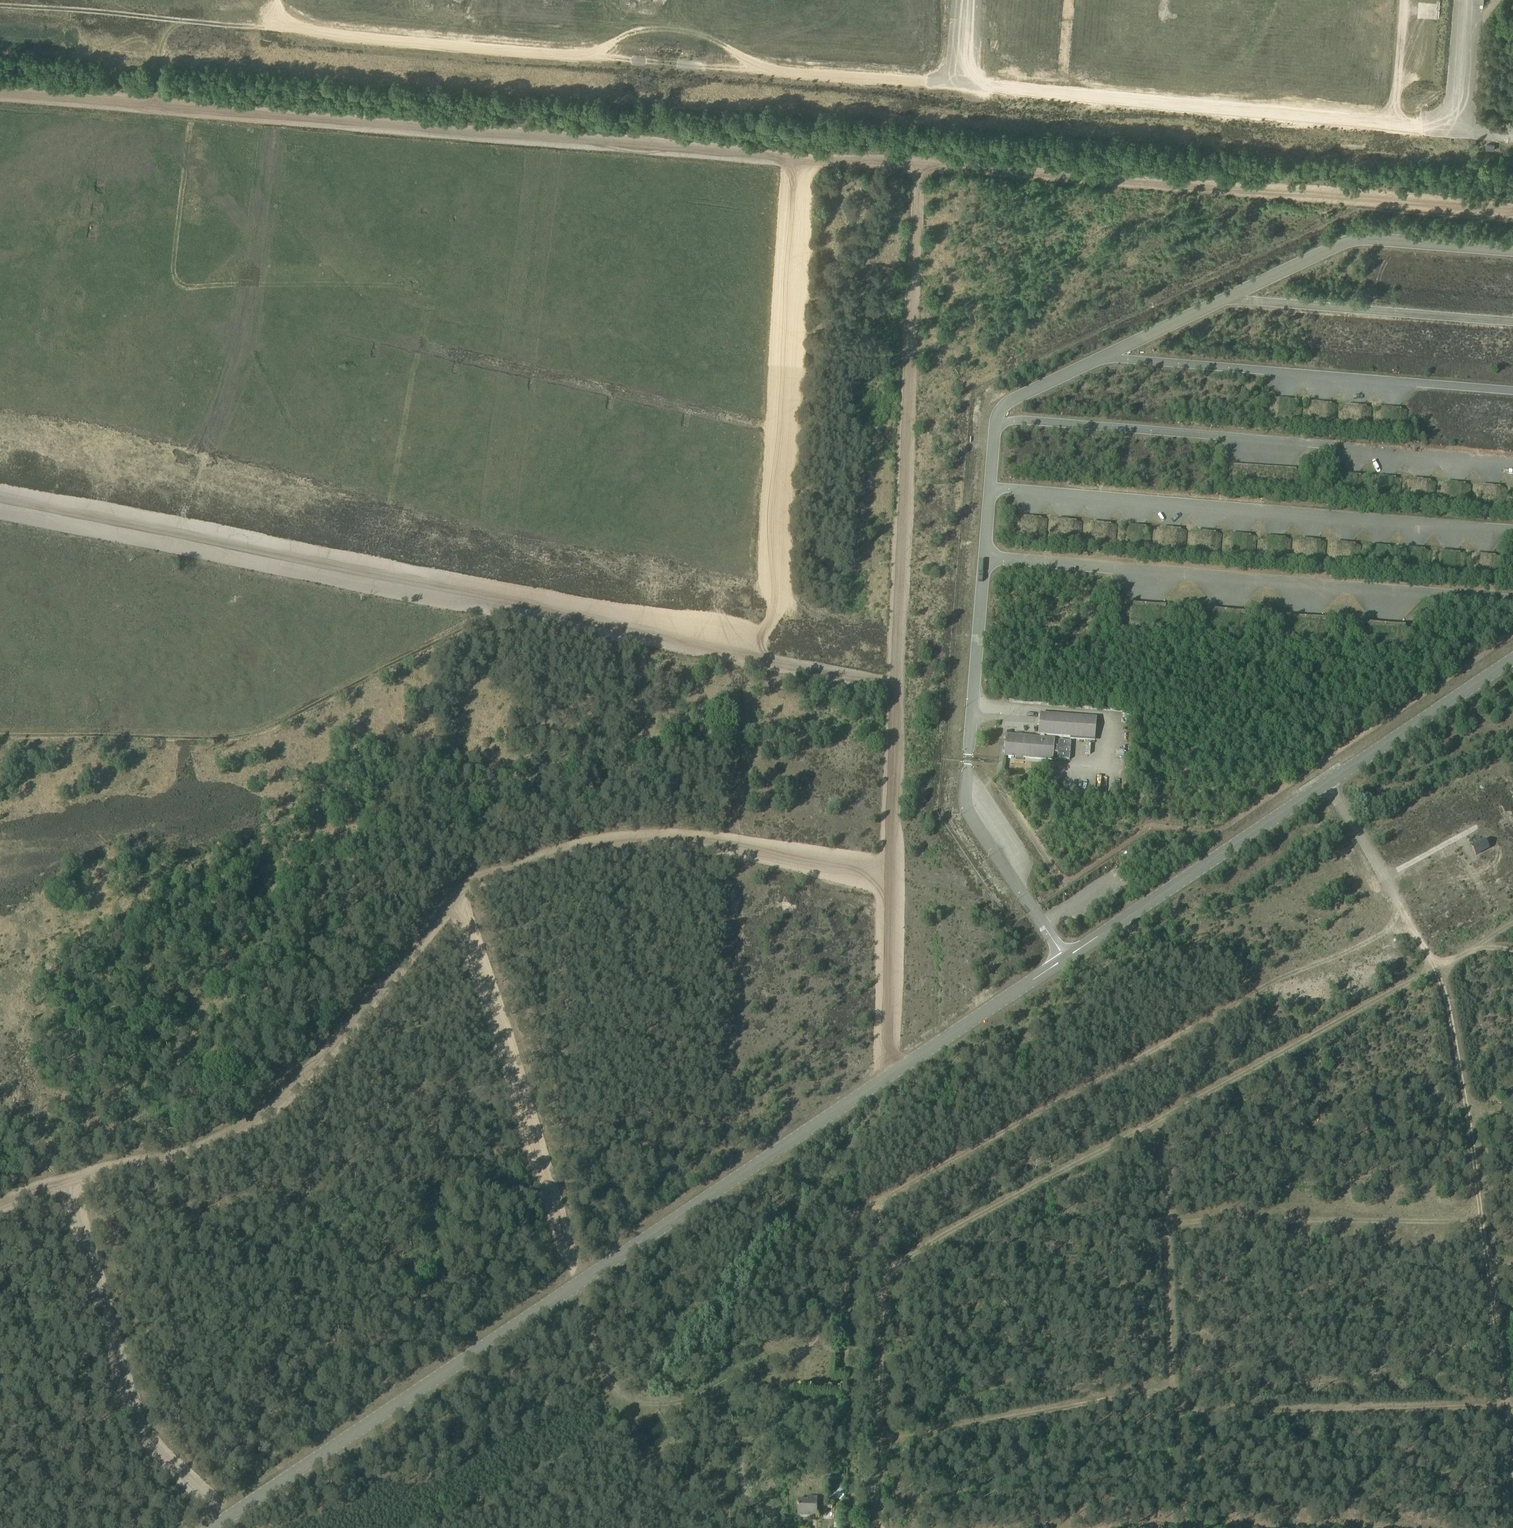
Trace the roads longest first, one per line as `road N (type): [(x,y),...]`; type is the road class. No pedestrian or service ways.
road 1 (track): [(0,91),(1512,210)]
road 2 (track): [(1456,131),(782,72),(675,30),(651,29),(565,55),(0,4)]
road 3 (track): [(0,1209),(247,1124),(288,1093),(453,900),(482,880),(582,848),(691,839),(889,875)]
road 4 (track): [(1408,921),(1239,1002),(858,1212),(839,1313),(805,1351),(758,1365),(751,1380),(742,1485),(776,1527)]
road 5 (track): [(1512,925),(923,1247),(888,1274),(876,1527)]
road 6 (track): [(0,497),(748,646),(768,658),(894,685)]
road 7 (track): [(920,166),(894,685),(888,1077)]
road 8 (track): [(1327,782),(1447,1002),(1512,1484)]
road 9 (track): [(1155,1120),(1171,1388),(1184,1407),(1206,1414),(1512,1411)]
road 10 (track): [(748,646),(768,626),(774,603),(802,156)]
road 11 (track): [(453,900),(576,1282)]
road 12 (track): [(61,1183),(140,1421),(227,1516)]
road 13 (track): [(1164,1222),(1479,1217)]
road 14 (track): [(878,1441),(1171,1388)]
road 15 (track): [(758,1365),(688,1400),(631,1400),(599,1362),(576,1282)]
road 16 (track): [(1404,0),(1395,122)]

